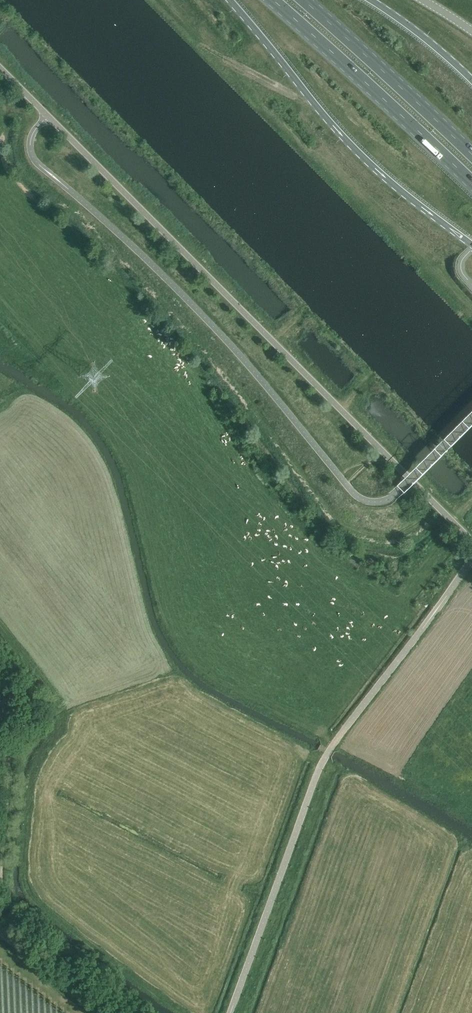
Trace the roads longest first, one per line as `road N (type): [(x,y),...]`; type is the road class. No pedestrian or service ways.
road 1 (unclassified): [(0,68),(471,540)]
road 2 (trunk): [(227,0),(377,175),(471,244)]
road 3 (trunk): [(272,0),(471,184)]
road 4 (trunk): [(471,155),(304,0)]
road 5 (unclassified): [(105,1012),(0,931)]
road 6 (trunk): [(471,81),(369,0)]

